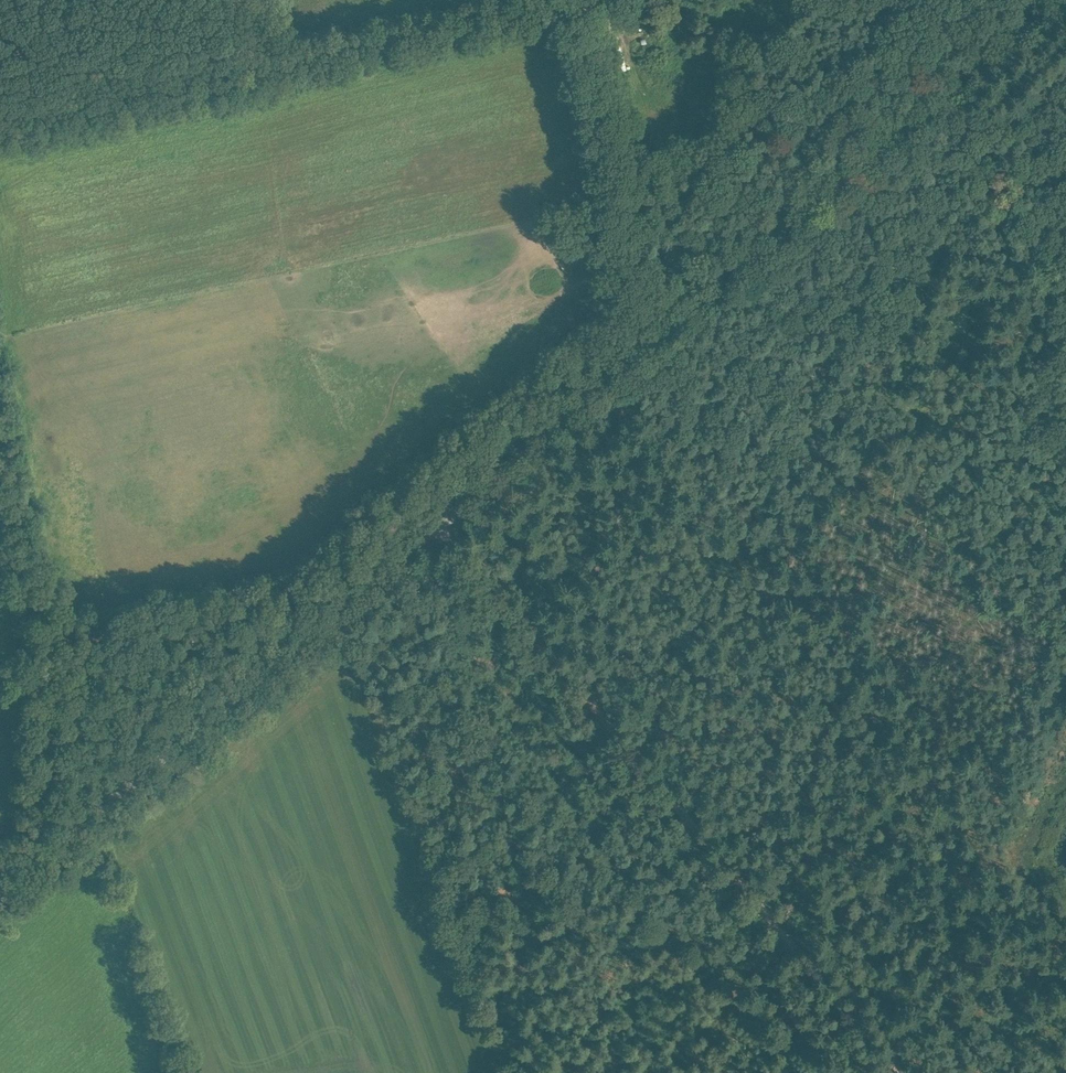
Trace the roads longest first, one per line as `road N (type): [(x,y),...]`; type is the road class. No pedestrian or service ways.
road 1 (secondary): [(0,890),(1064,0)]
road 2 (track): [(899,1072),(440,523),(422,516)]

